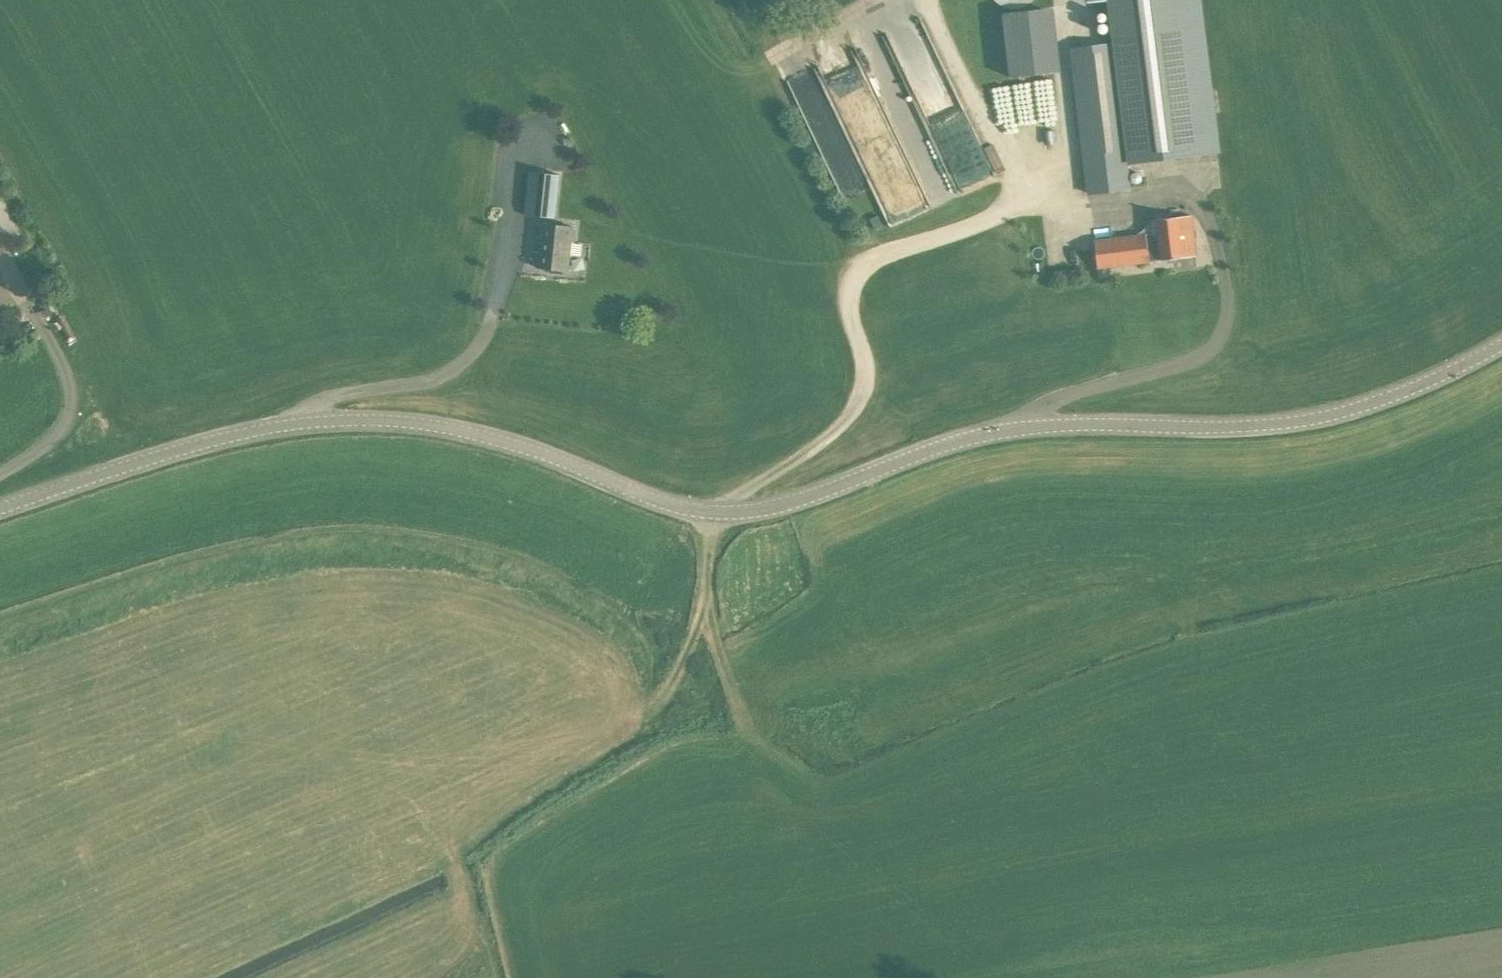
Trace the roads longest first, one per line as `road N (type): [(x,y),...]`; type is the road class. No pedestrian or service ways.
road 1 (tertiary): [(0,507),(208,442),(355,419),(499,440),(684,509),(776,508),(990,433),(1301,422),(1381,400),(1501,345)]
road 2 (track): [(678,0),(849,303)]
road 3 (track): [(754,763),(708,604),(714,514)]
road 4 (track): [(930,0),(1027,195)]
road 5 (track): [(628,727),(679,673),(706,572)]

